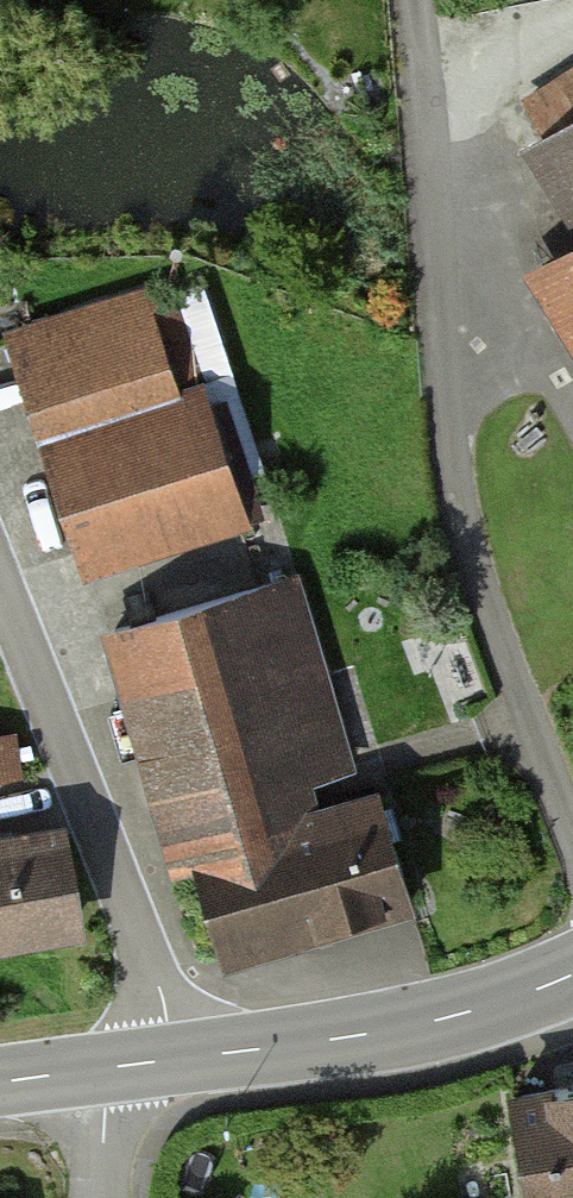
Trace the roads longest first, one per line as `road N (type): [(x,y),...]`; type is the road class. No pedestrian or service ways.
road 1 (residential): [(572,837),(462,520),(440,354),(447,263)]
road 2 (unclassified): [(0,588),(153,967),(167,1019),(135,1063)]
road 3 (tertiary): [(572,973),(508,1001),(380,1031),(135,1063)]
road 4 (residential): [(447,263),(414,0)]
road 5 (residential): [(572,412),(533,352),(447,263)]
road 6 (unclassified): [(135,1063),(106,1109),(101,1197)]
road 7 (tertiary): [(135,1063),(0,1083)]

